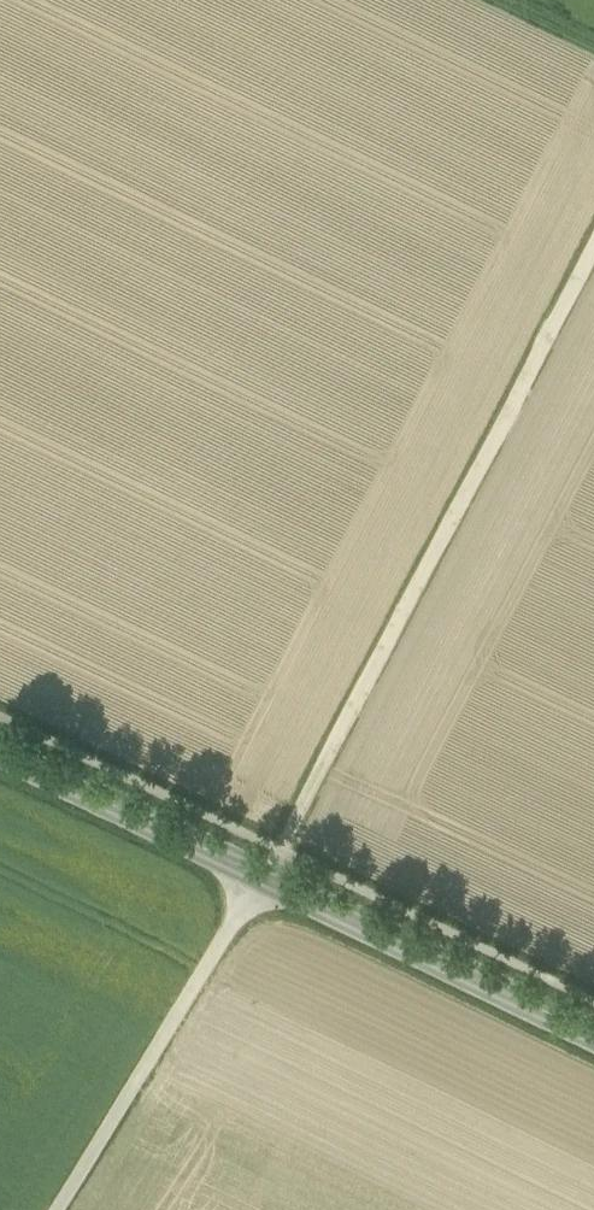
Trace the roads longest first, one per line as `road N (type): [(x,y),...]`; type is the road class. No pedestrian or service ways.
road 1 (track): [(63,1209),(268,880),(593,237)]
road 2 (tertiary): [(0,752),(593,1038)]

